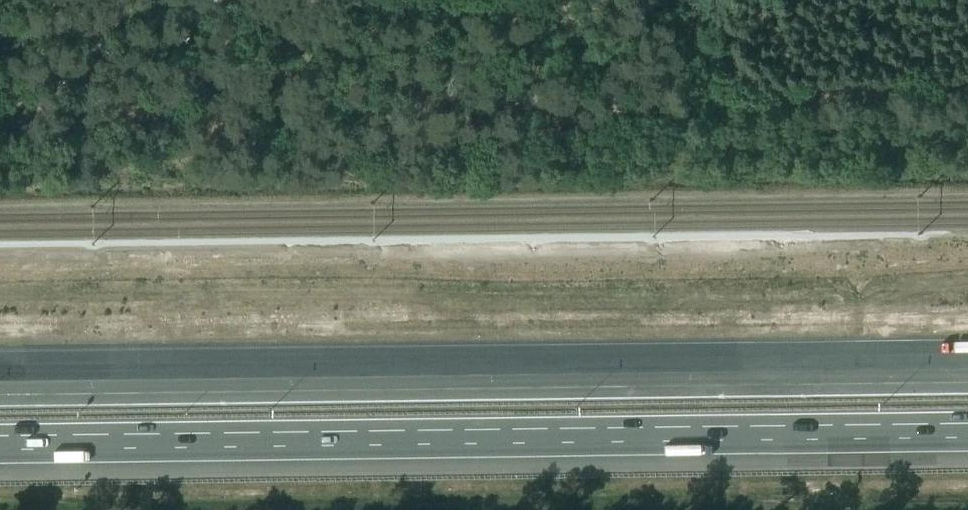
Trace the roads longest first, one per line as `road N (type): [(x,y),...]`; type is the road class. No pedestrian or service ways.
road 1 (track): [(967,99),(0,131)]
road 2 (motorway): [(0,442),(967,430)]
road 3 (motorway): [(877,376),(390,354),(0,358)]
road 4 (motorway): [(877,376),(0,387)]

